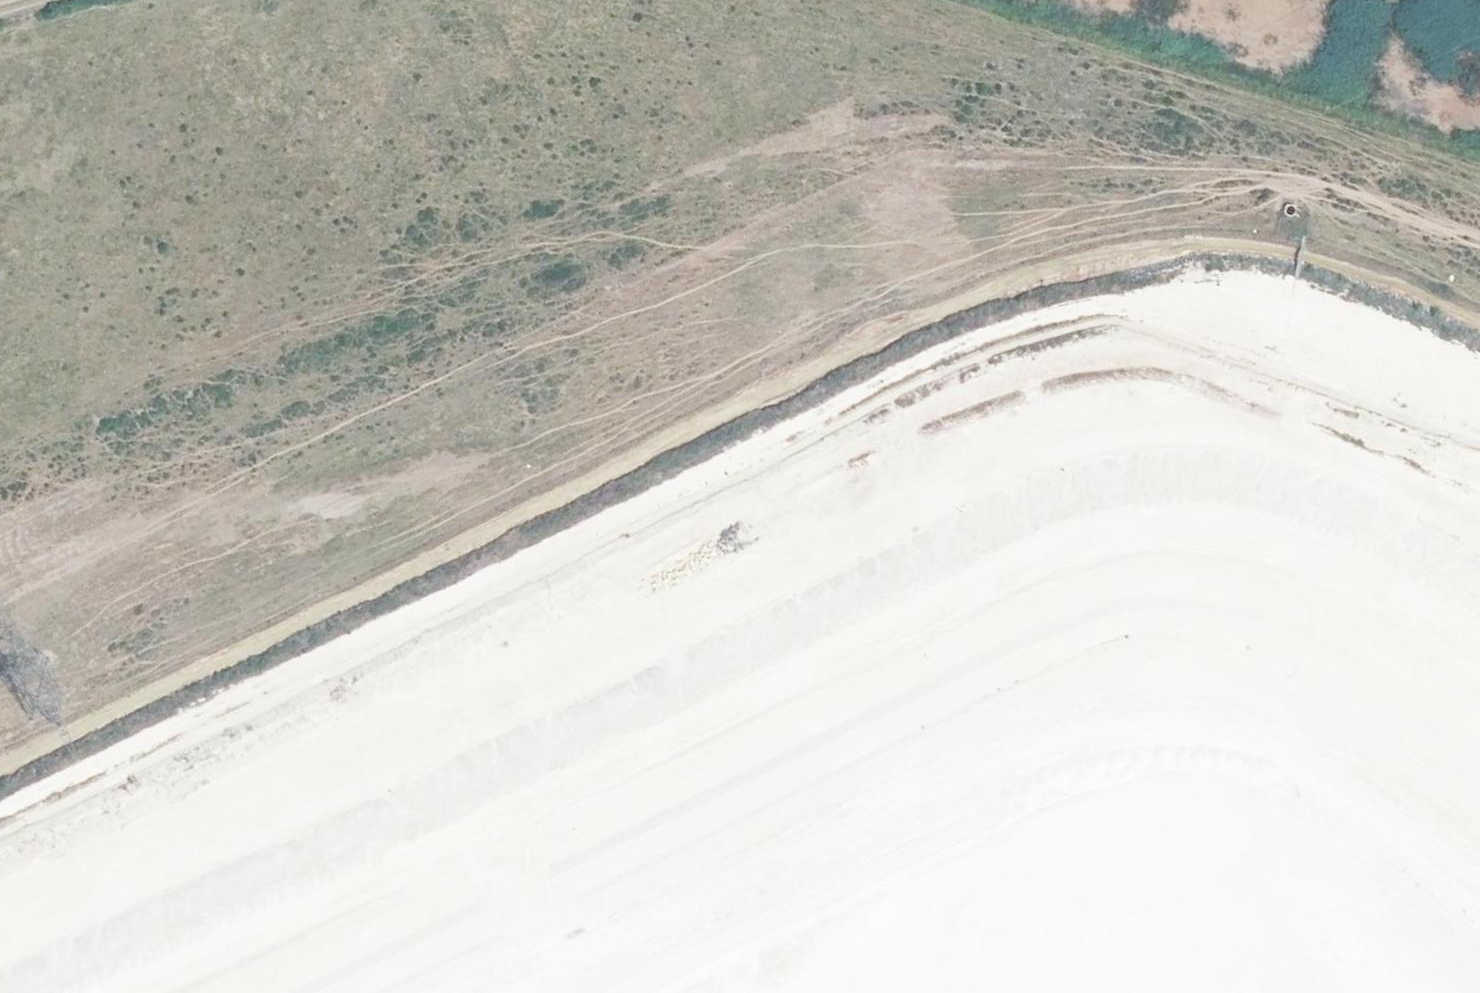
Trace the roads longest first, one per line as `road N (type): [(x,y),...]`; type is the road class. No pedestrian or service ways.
road 1 (track): [(0,870),(839,474),(1019,419),(1224,421),(1479,517)]

